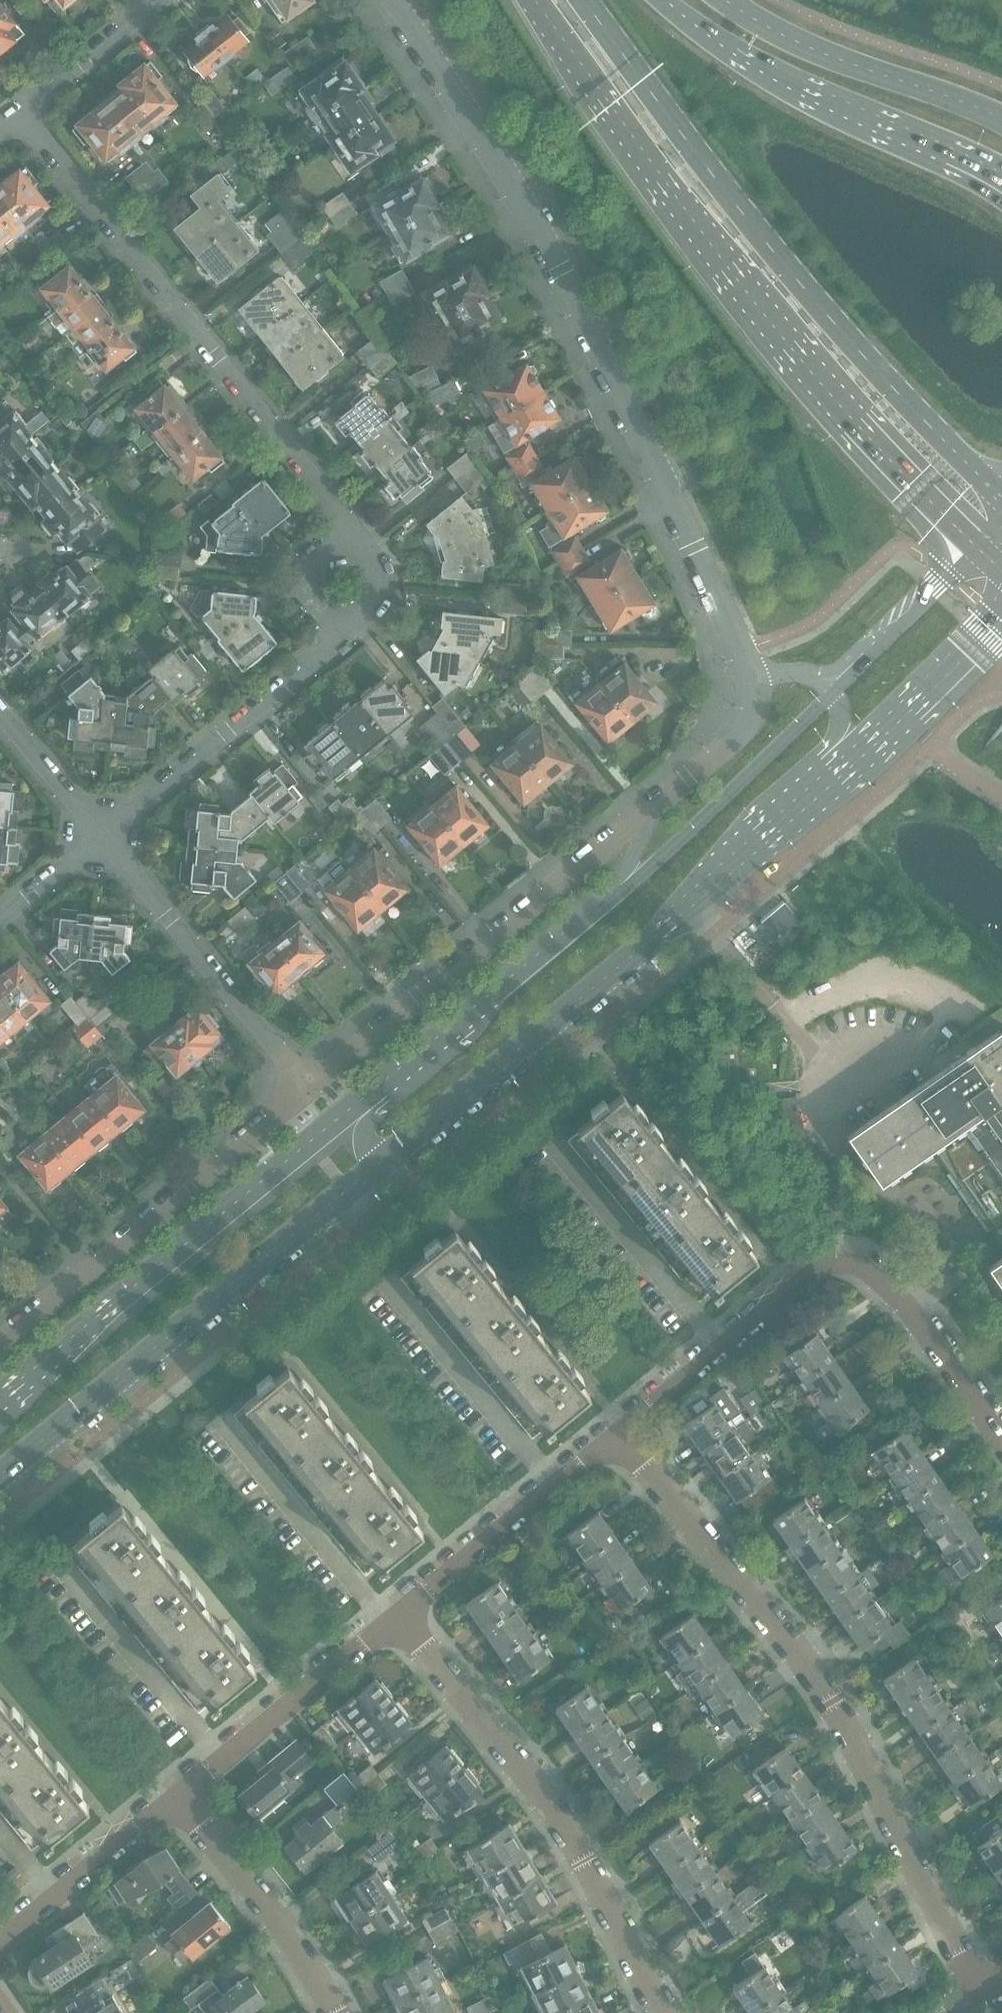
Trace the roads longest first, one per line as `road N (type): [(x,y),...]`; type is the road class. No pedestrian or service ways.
road 1 (secondary): [(0,1476),(402,1147),(830,779)]
road 2 (secondary): [(615,894),(0,1395)]
road 3 (residential): [(752,679),(561,270),(395,0)]
road 4 (primary): [(532,0),(748,299),(978,550)]
road 5 (residential): [(981,1993),(831,1703),(786,1636),(618,1434)]
road 6 (primary): [(1001,502),(776,258),(583,0)]
road 7 (residential): [(352,526),(21,112)]
road 8 (residential): [(664,2012),(546,1803),(398,1619)]
road 9 (residential): [(656,802),(304,1089)]
road 10 (primary): [(654,0),(758,75),(1001,194)]
road 11 (residential): [(304,1089),(0,1343)]
road 12 (residential): [(304,1089),(103,838)]
road 13 (residential): [(618,1434),(823,1267),(871,1272)]
road 14 (residential): [(103,838),(341,639)]
road 15 (primary): [(1001,121),(830,58),(722,0)]
road 16 (secondary): [(831,695),(615,894)]
road 17 (residential): [(398,1619),(618,1434)]
road 18 (residential): [(179,1796),(398,1619)]
road 19 (residential): [(337,2012),(267,1905),(179,1796)]
road 20 (secondary): [(830,779),(1001,621)]
road 21 (residential): [(0,1941),(179,1796)]
road 22 (residential): [(1001,1438),(913,1310),(871,1272)]
road 23 (residential): [(21,112),(162,0)]
road 24 (residential): [(752,679),(754,695),(740,731),(656,802)]
road 25 (residential): [(103,838),(0,714)]
road 26 (secondary): [(978,550),(871,654)]
road 27 (residential): [(352,526),(306,563),(302,581),(341,639)]
road 28 (residential): [(341,639),(376,605),(383,582),(373,550),(352,526)]
road 29 (residential): [(0,922),(103,838)]

